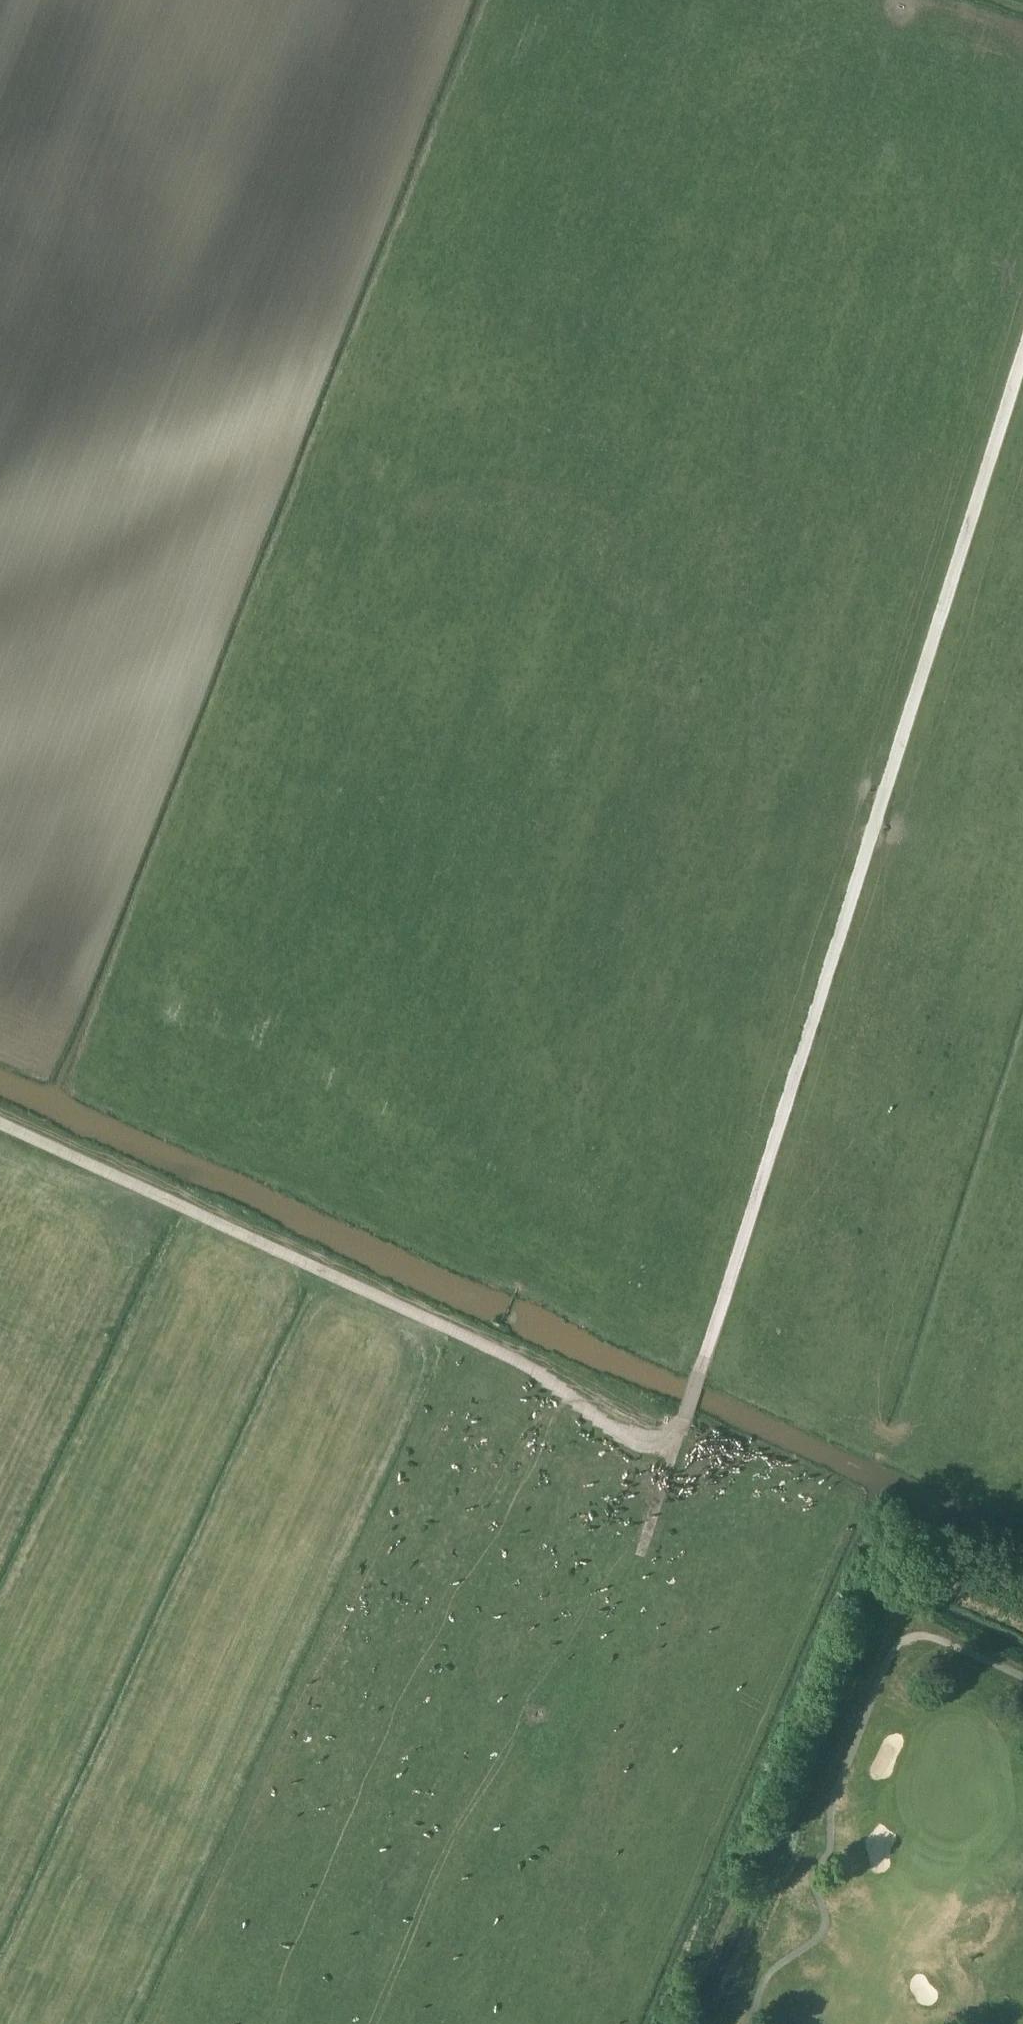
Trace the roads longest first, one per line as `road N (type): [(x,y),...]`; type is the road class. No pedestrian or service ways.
road 1 (track): [(680,1437),(1022,355)]
road 2 (track): [(646,1548),(680,1437),(648,1437),(541,1370),(0,1122)]

